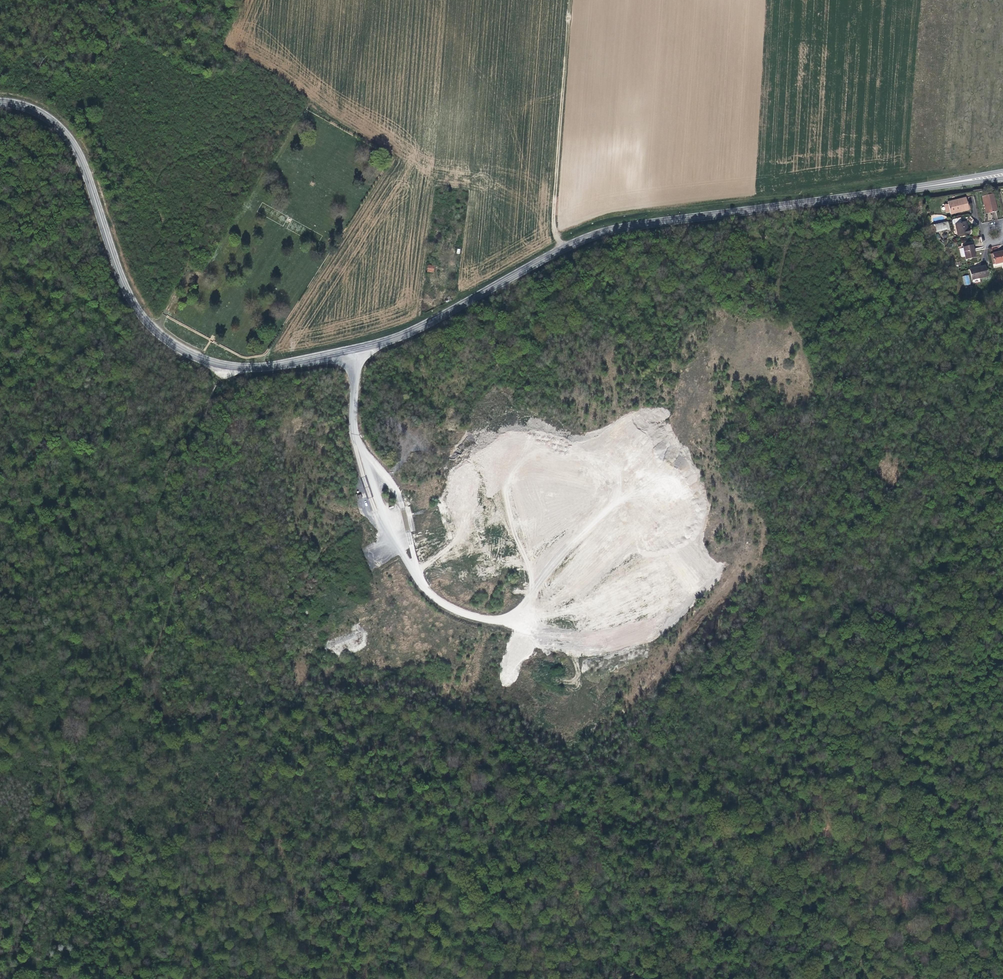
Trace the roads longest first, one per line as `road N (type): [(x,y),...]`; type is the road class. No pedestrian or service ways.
road 1 (primary): [(0,104),(51,120),(78,151),(141,315),(189,353),(238,368),(293,363),(413,333),(601,233),(1002,175)]
road 2 (track): [(569,0),(553,224),(563,252)]
road 3 (track): [(523,613),(503,622),(432,596),(411,545)]

